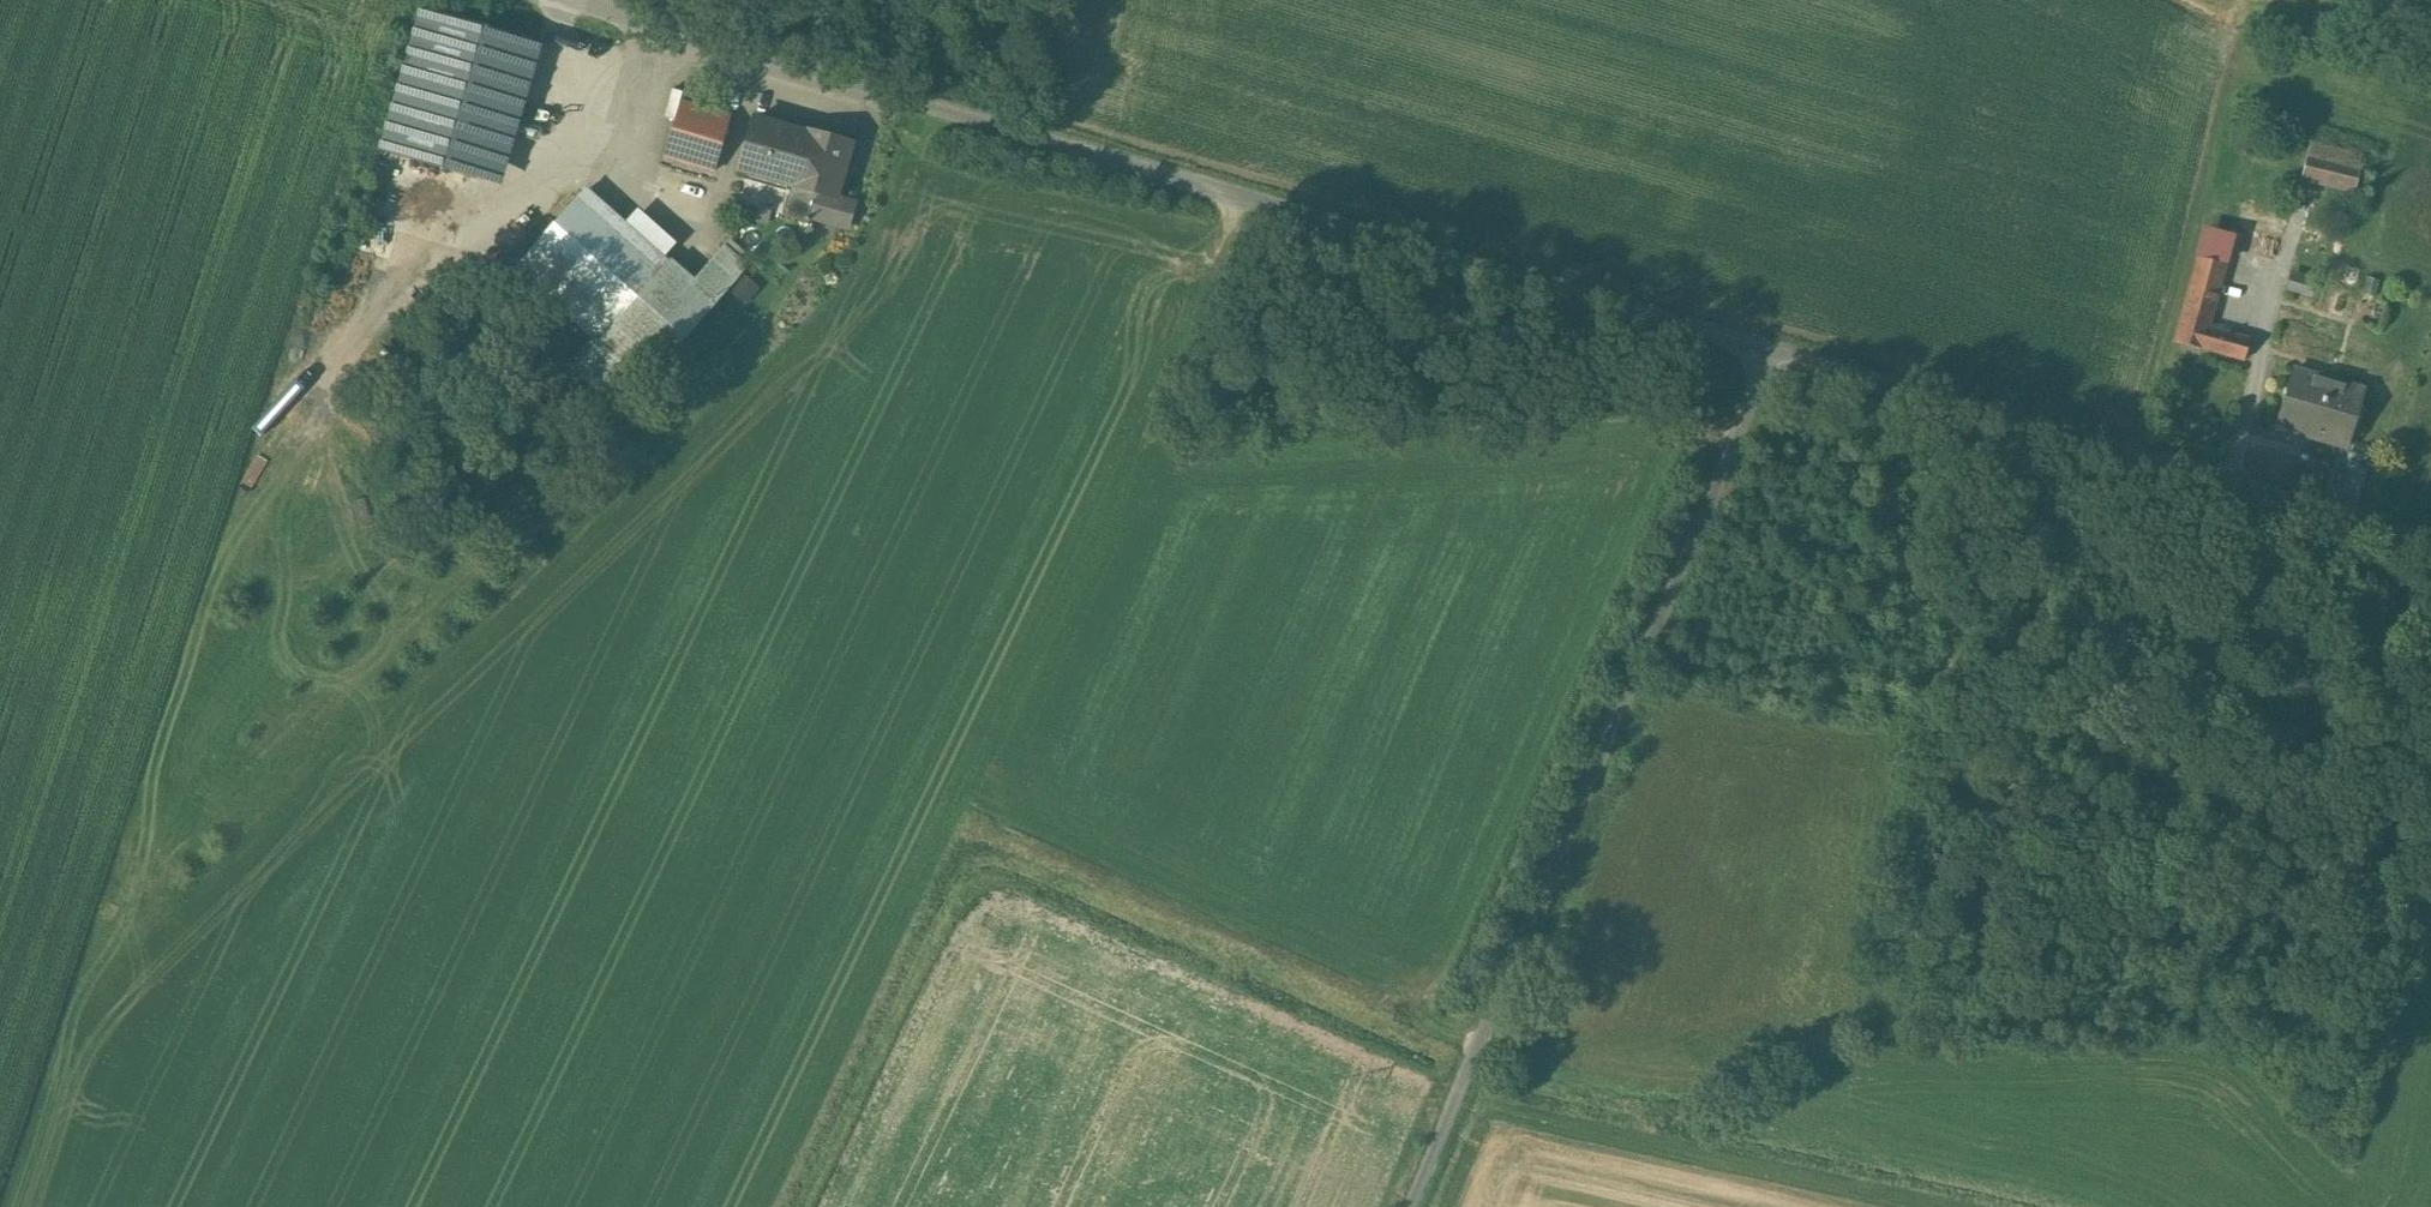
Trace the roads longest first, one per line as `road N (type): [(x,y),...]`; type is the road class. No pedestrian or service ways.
road 1 (unclassified): [(1758,349),(581,0)]
road 2 (unclassified): [(1392,1206),(1758,349)]
road 3 (unclassified): [(2430,547),(1758,349)]

